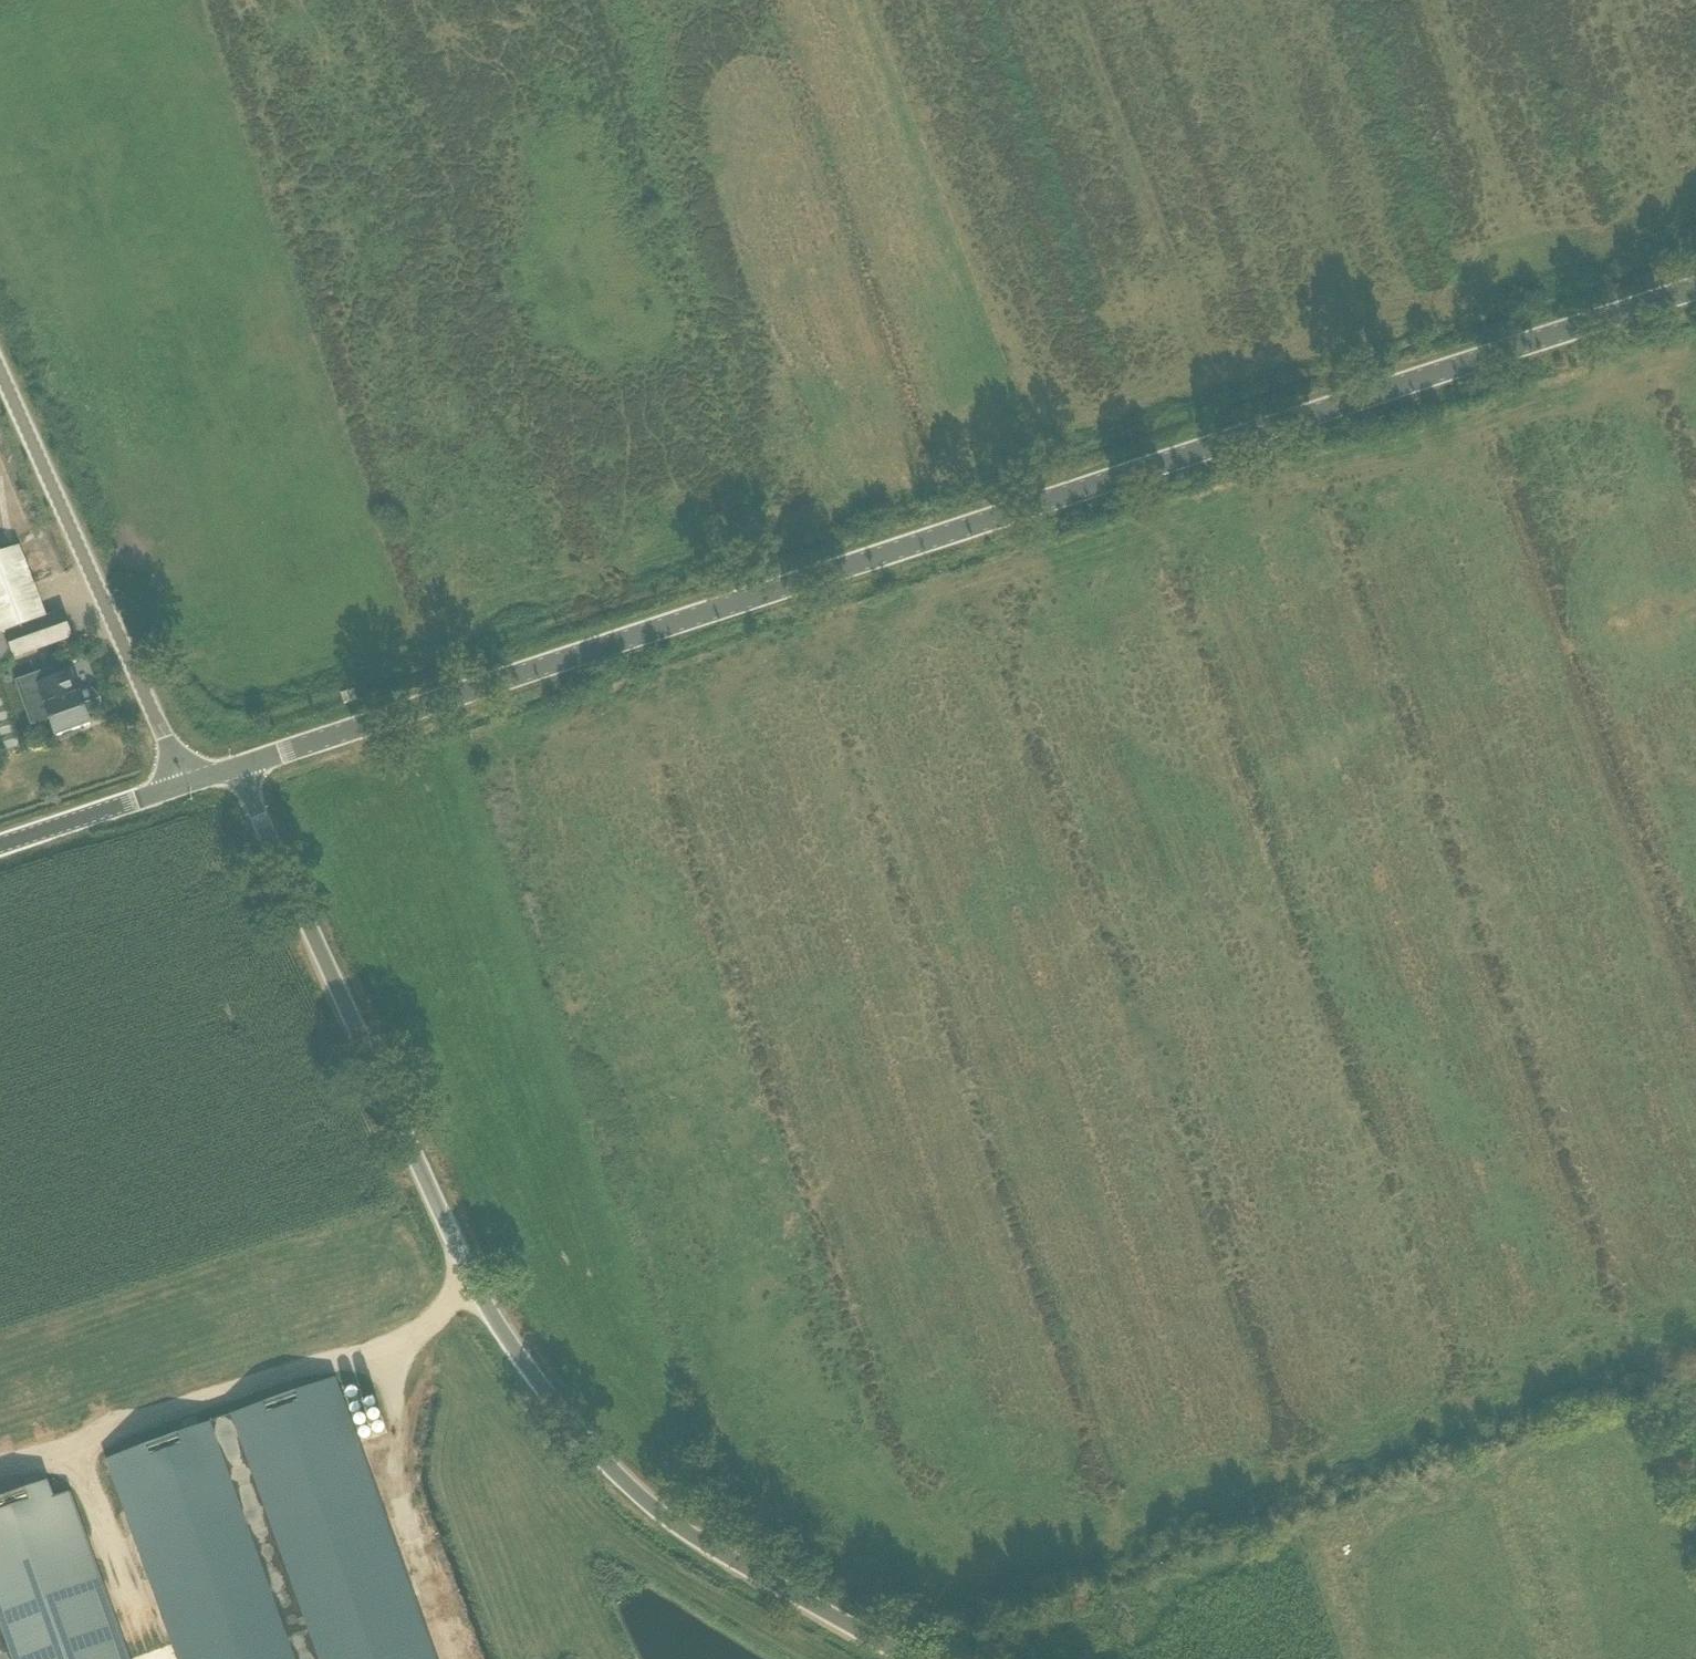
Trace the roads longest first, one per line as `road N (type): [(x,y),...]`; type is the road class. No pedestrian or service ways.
road 1 (tertiary): [(237,769),(1695,288)]
road 2 (unclassified): [(906,1658),(702,1545),(631,1491),(519,1357),(472,1283),(237,769)]
road 3 (unclassified): [(187,785),(0,370)]
road 4 (tertiary): [(0,847),(187,785)]

